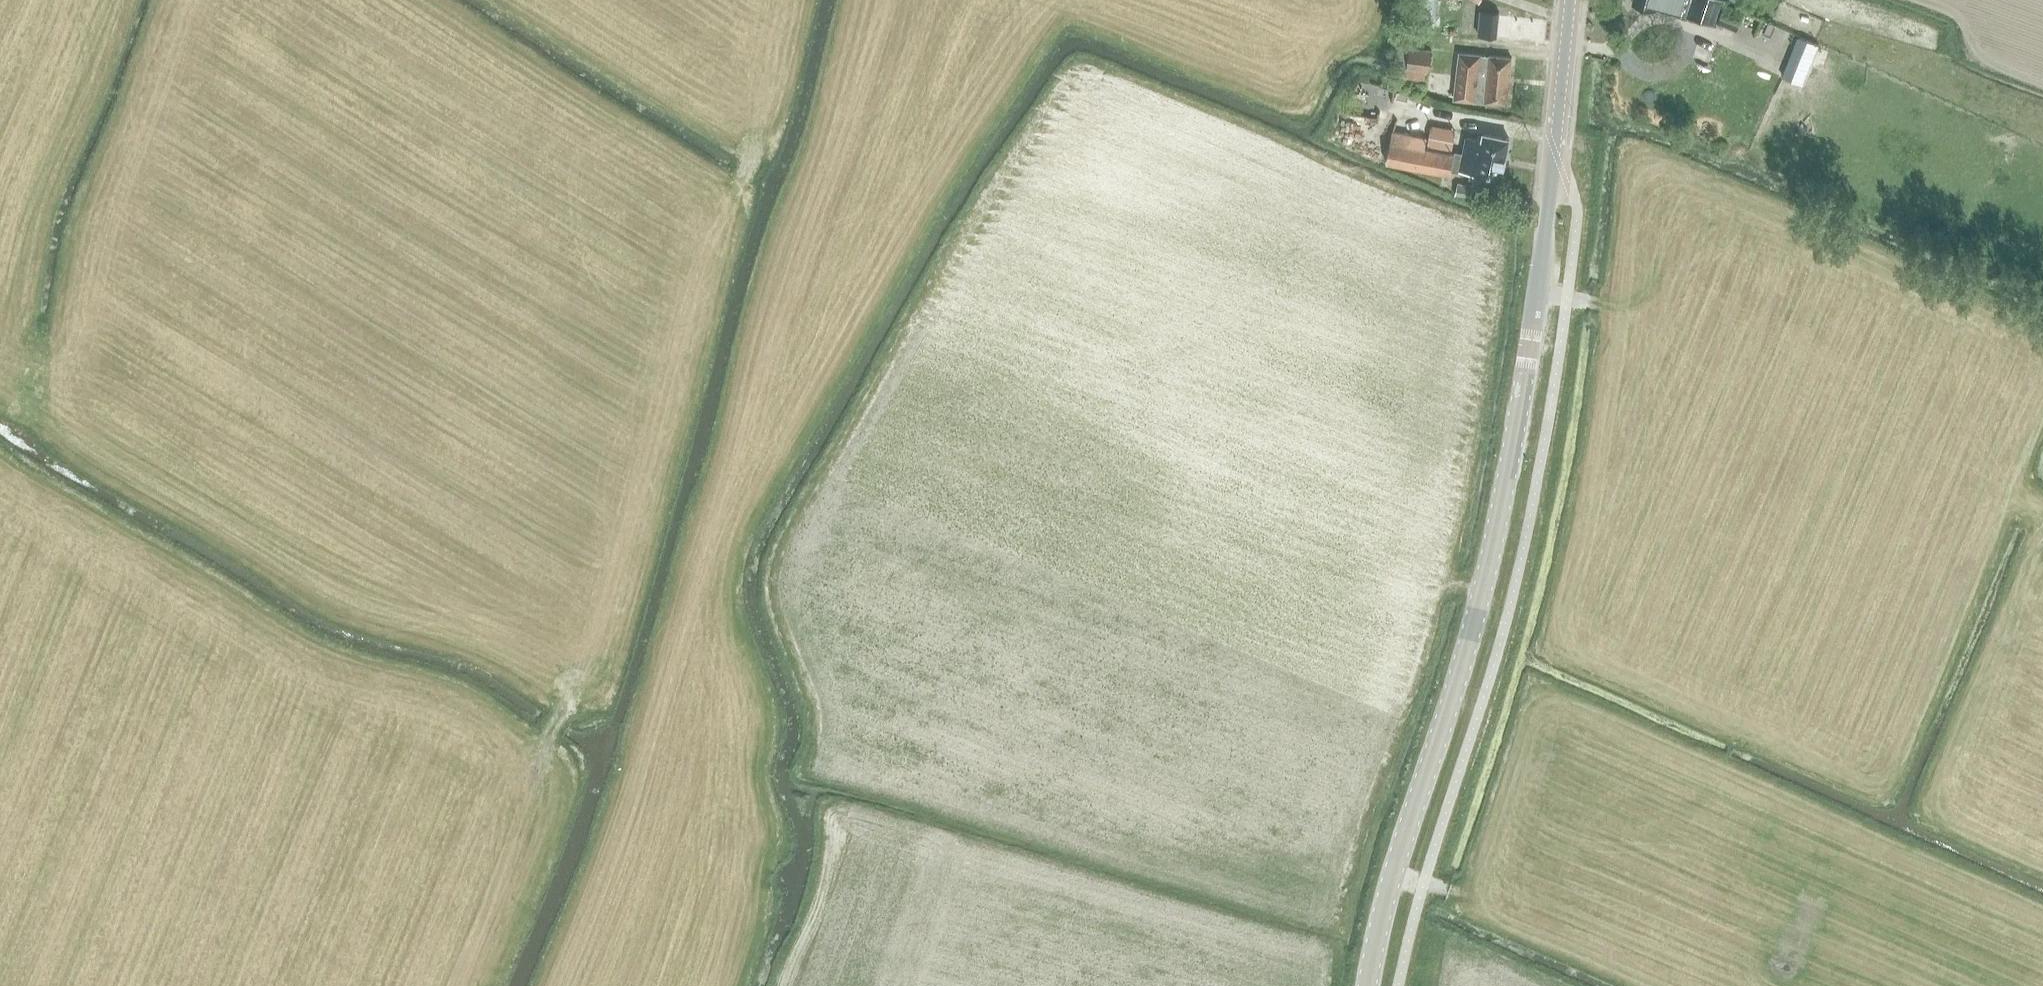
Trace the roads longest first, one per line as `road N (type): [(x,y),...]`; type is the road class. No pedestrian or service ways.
road 1 (tertiary): [(1368,985),(1393,872),(1487,570),(1529,349),(1571,0)]

